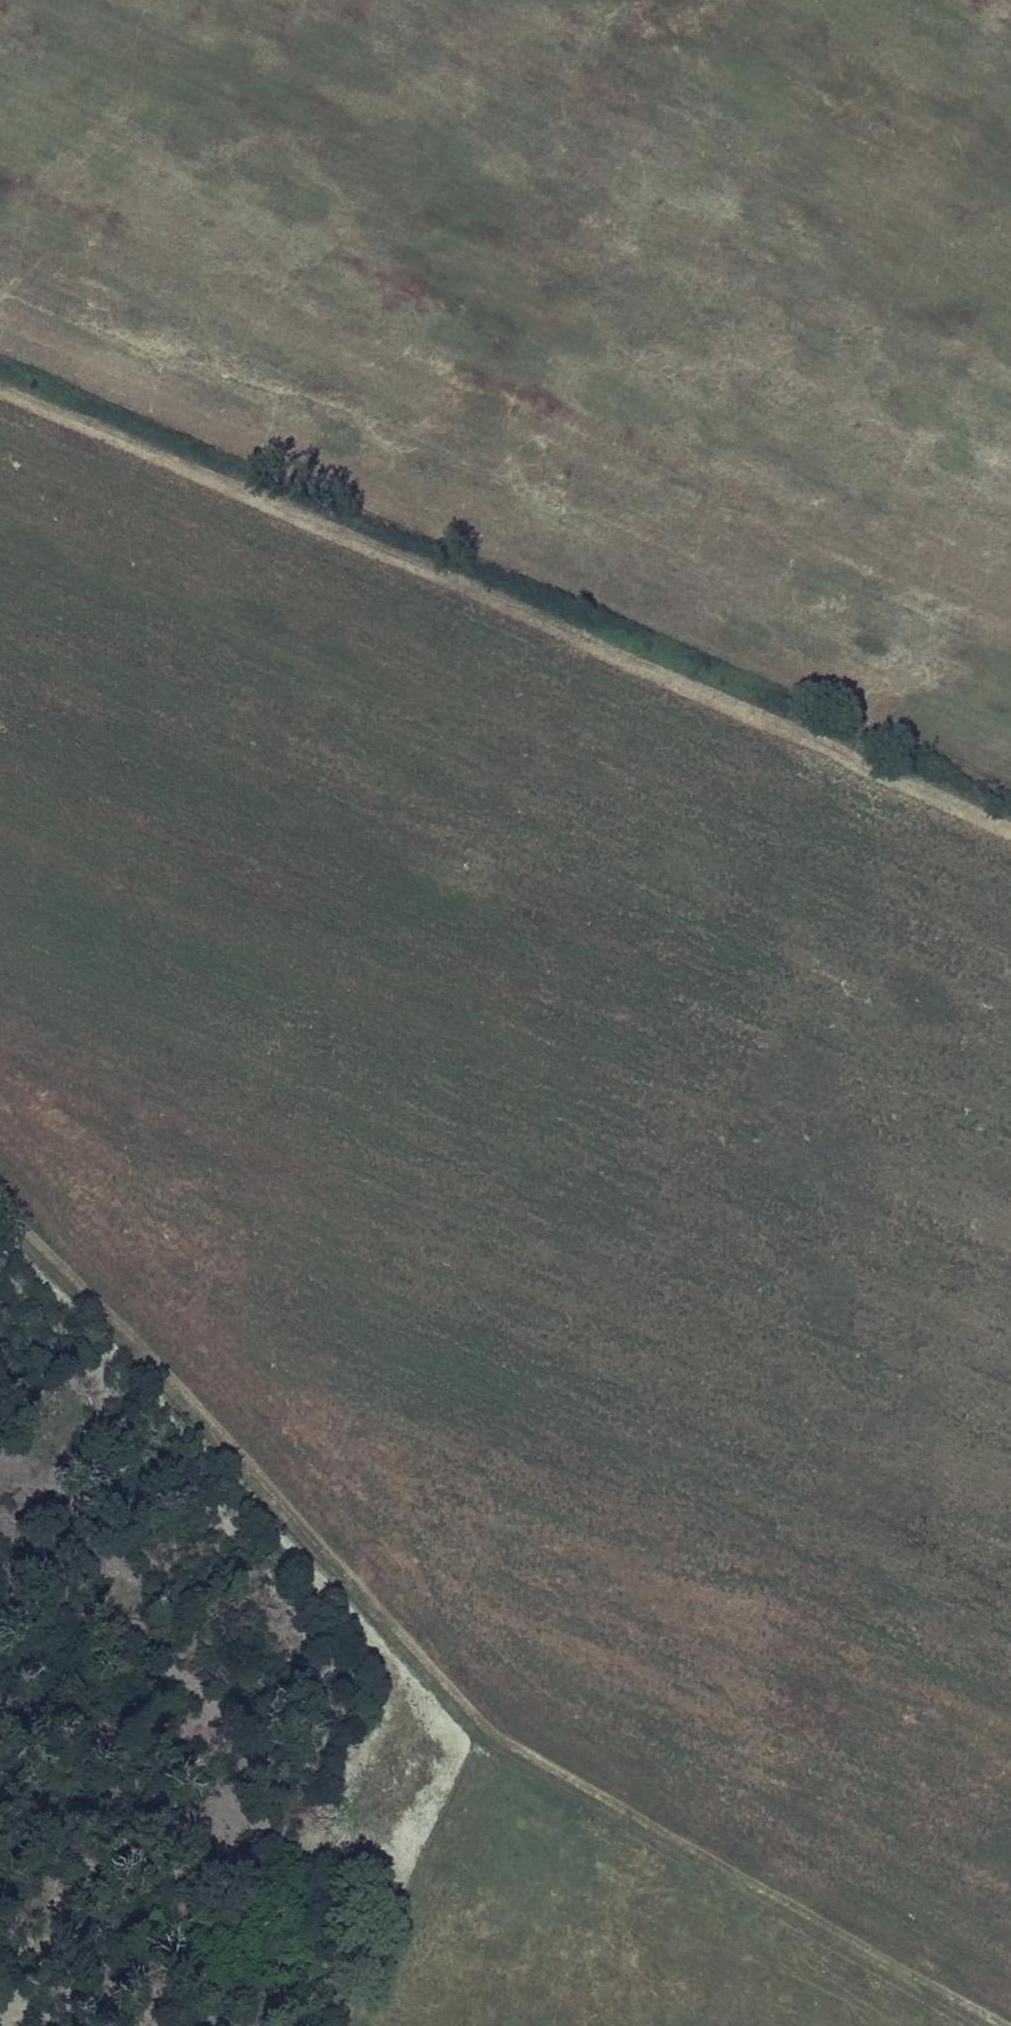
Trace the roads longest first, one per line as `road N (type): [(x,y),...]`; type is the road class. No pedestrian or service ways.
road 1 (track): [(1010,2016),(476,1718),(0,1203)]

